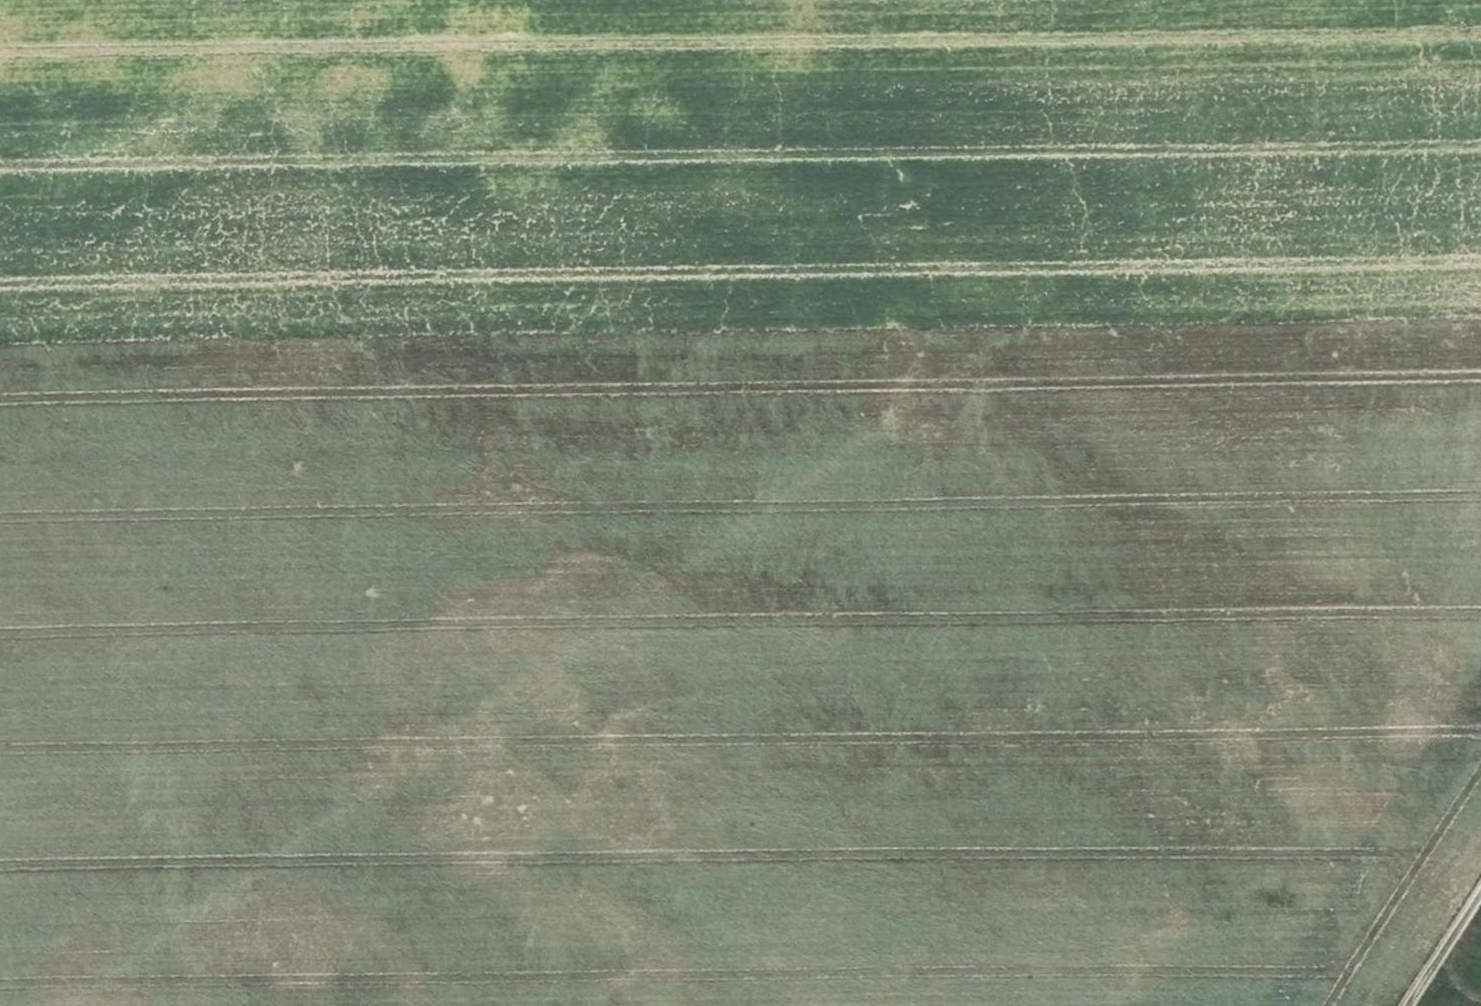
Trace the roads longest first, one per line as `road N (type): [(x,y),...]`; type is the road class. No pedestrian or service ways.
road 1 (track): [(1404,1005),(1480,882)]

